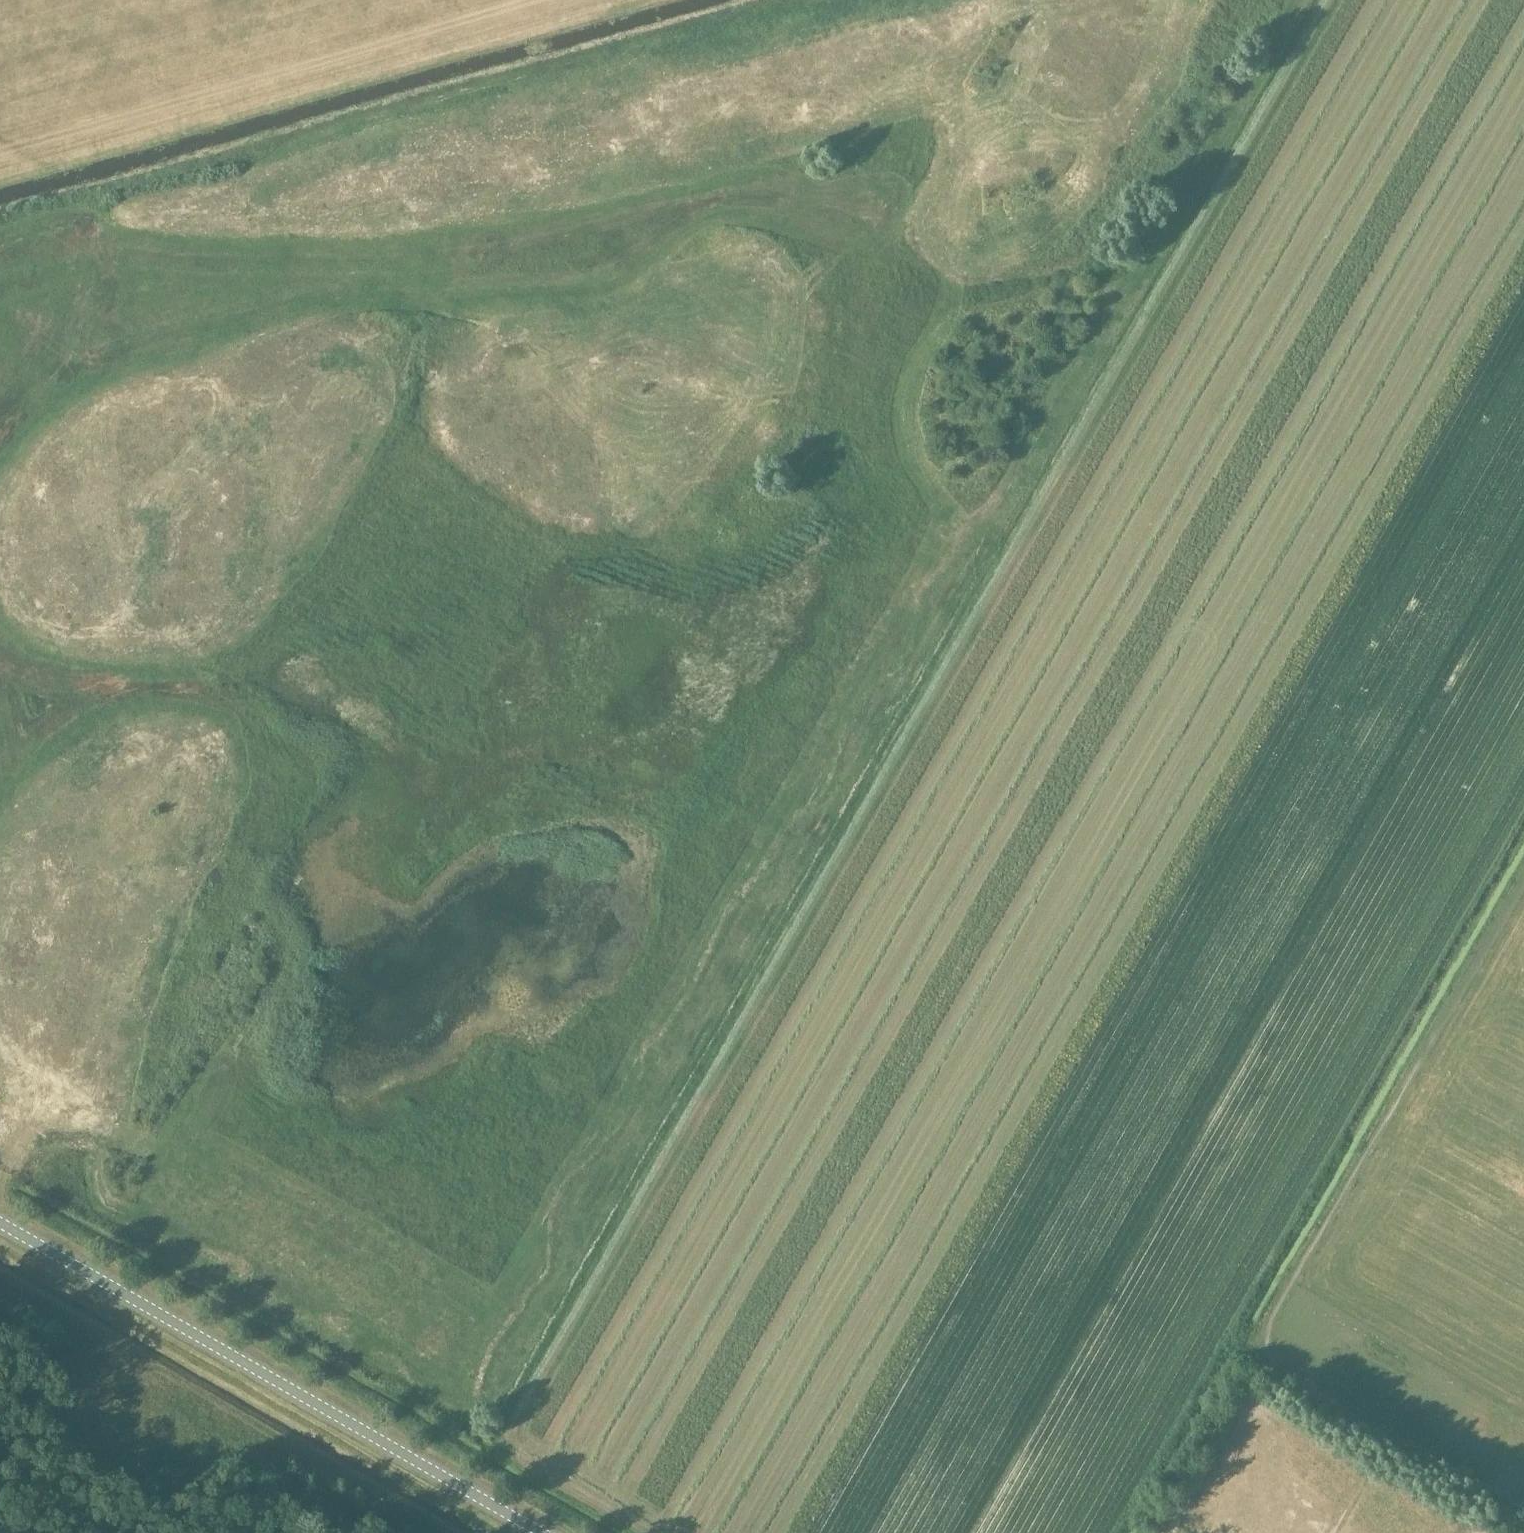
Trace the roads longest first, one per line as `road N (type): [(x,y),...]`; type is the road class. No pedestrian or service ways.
road 1 (unclassified): [(541,1532),(0,1223)]

